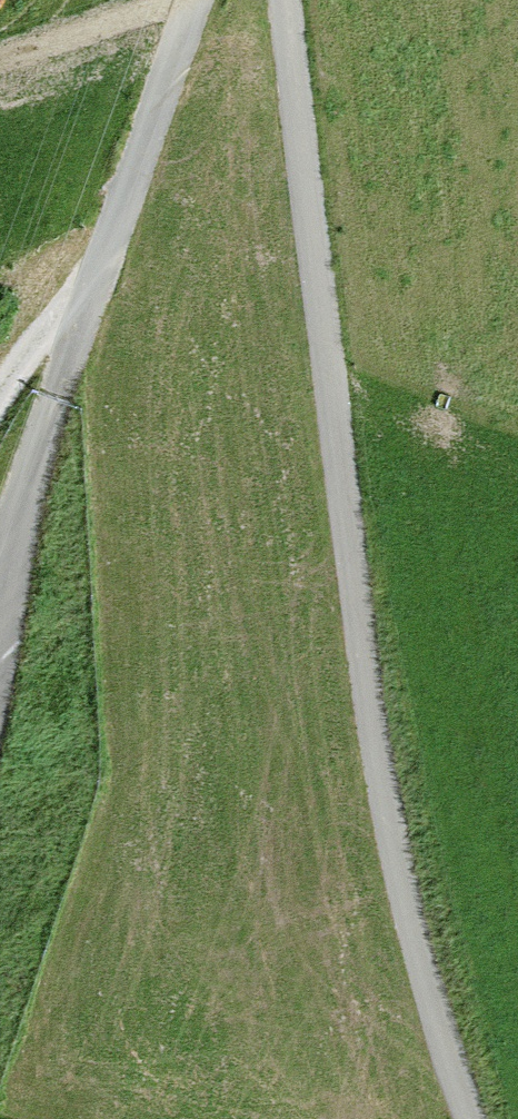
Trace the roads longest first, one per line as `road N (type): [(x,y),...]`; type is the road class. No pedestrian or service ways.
road 1 (motorway): [(443,0),(61,1118)]
road 2 (motorway): [(223,1118),(517,238)]
road 3 (track): [(83,318),(199,0)]

